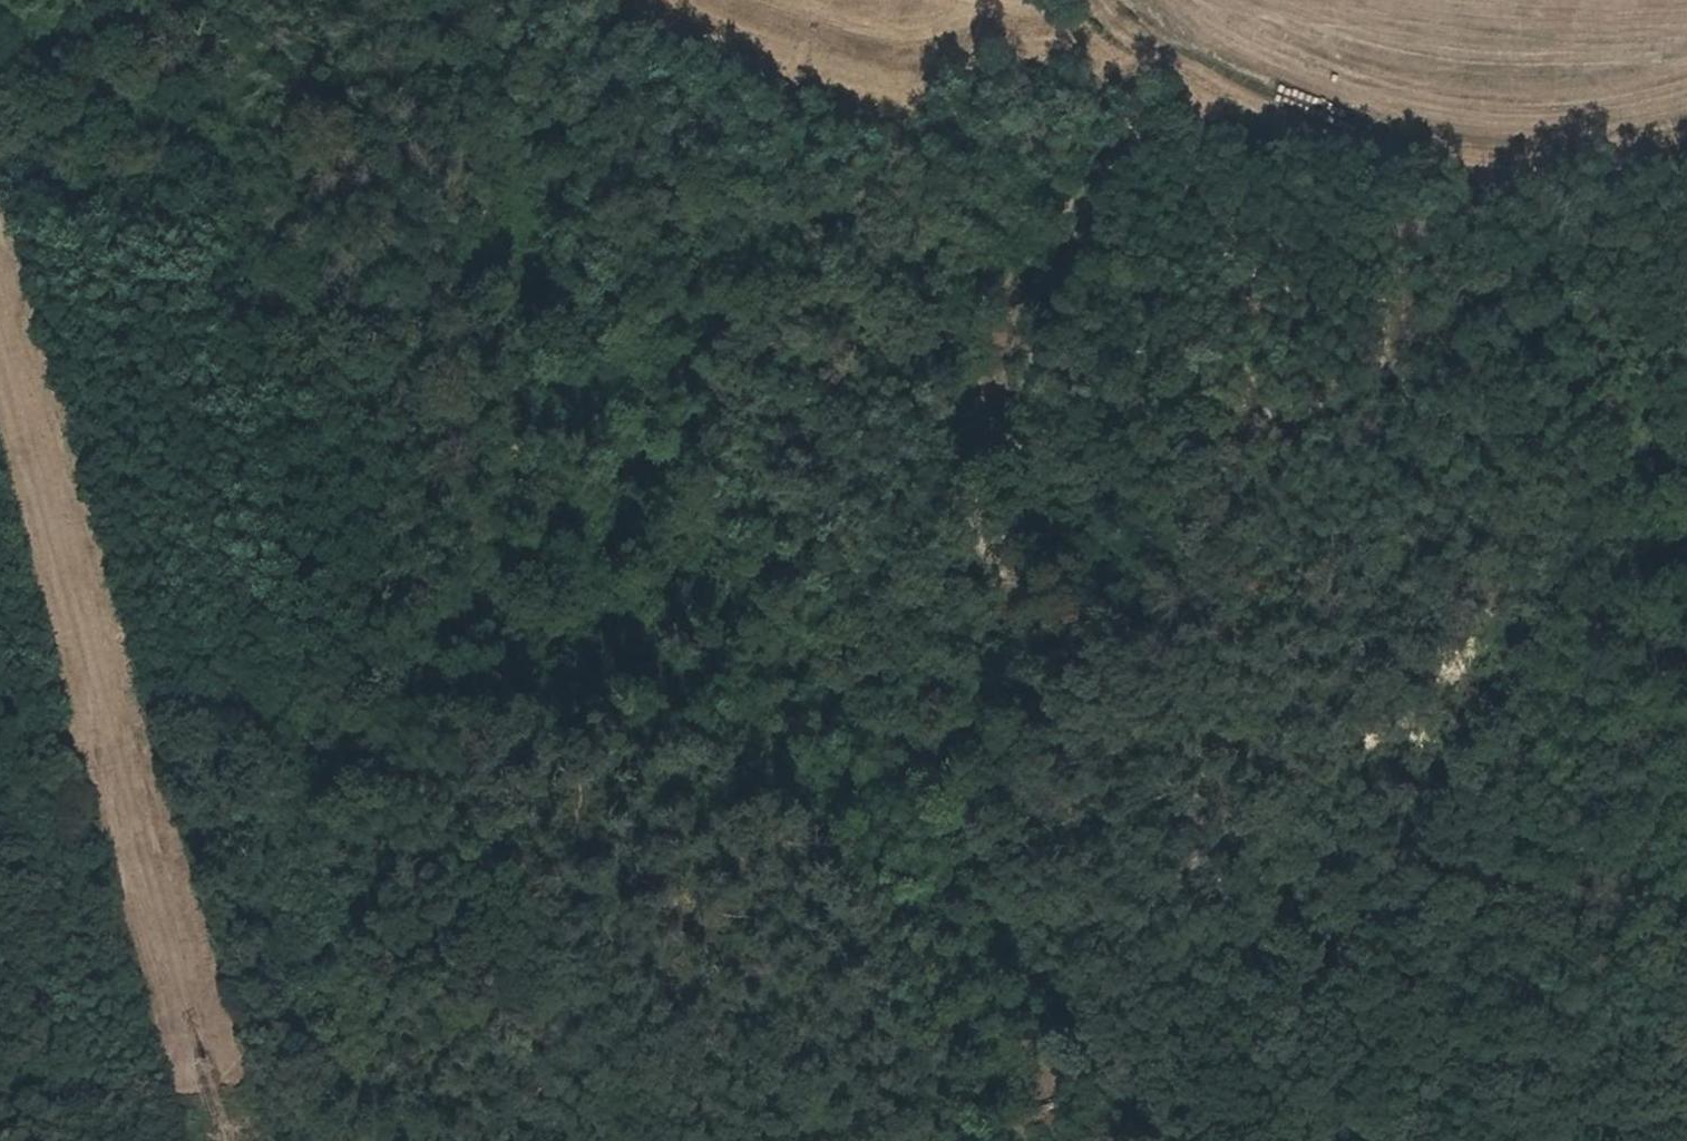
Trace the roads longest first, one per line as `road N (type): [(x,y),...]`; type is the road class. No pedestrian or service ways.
road 1 (track): [(1686,138),(1612,154),(1426,153),(1317,134),(1205,91),(1084,0)]

